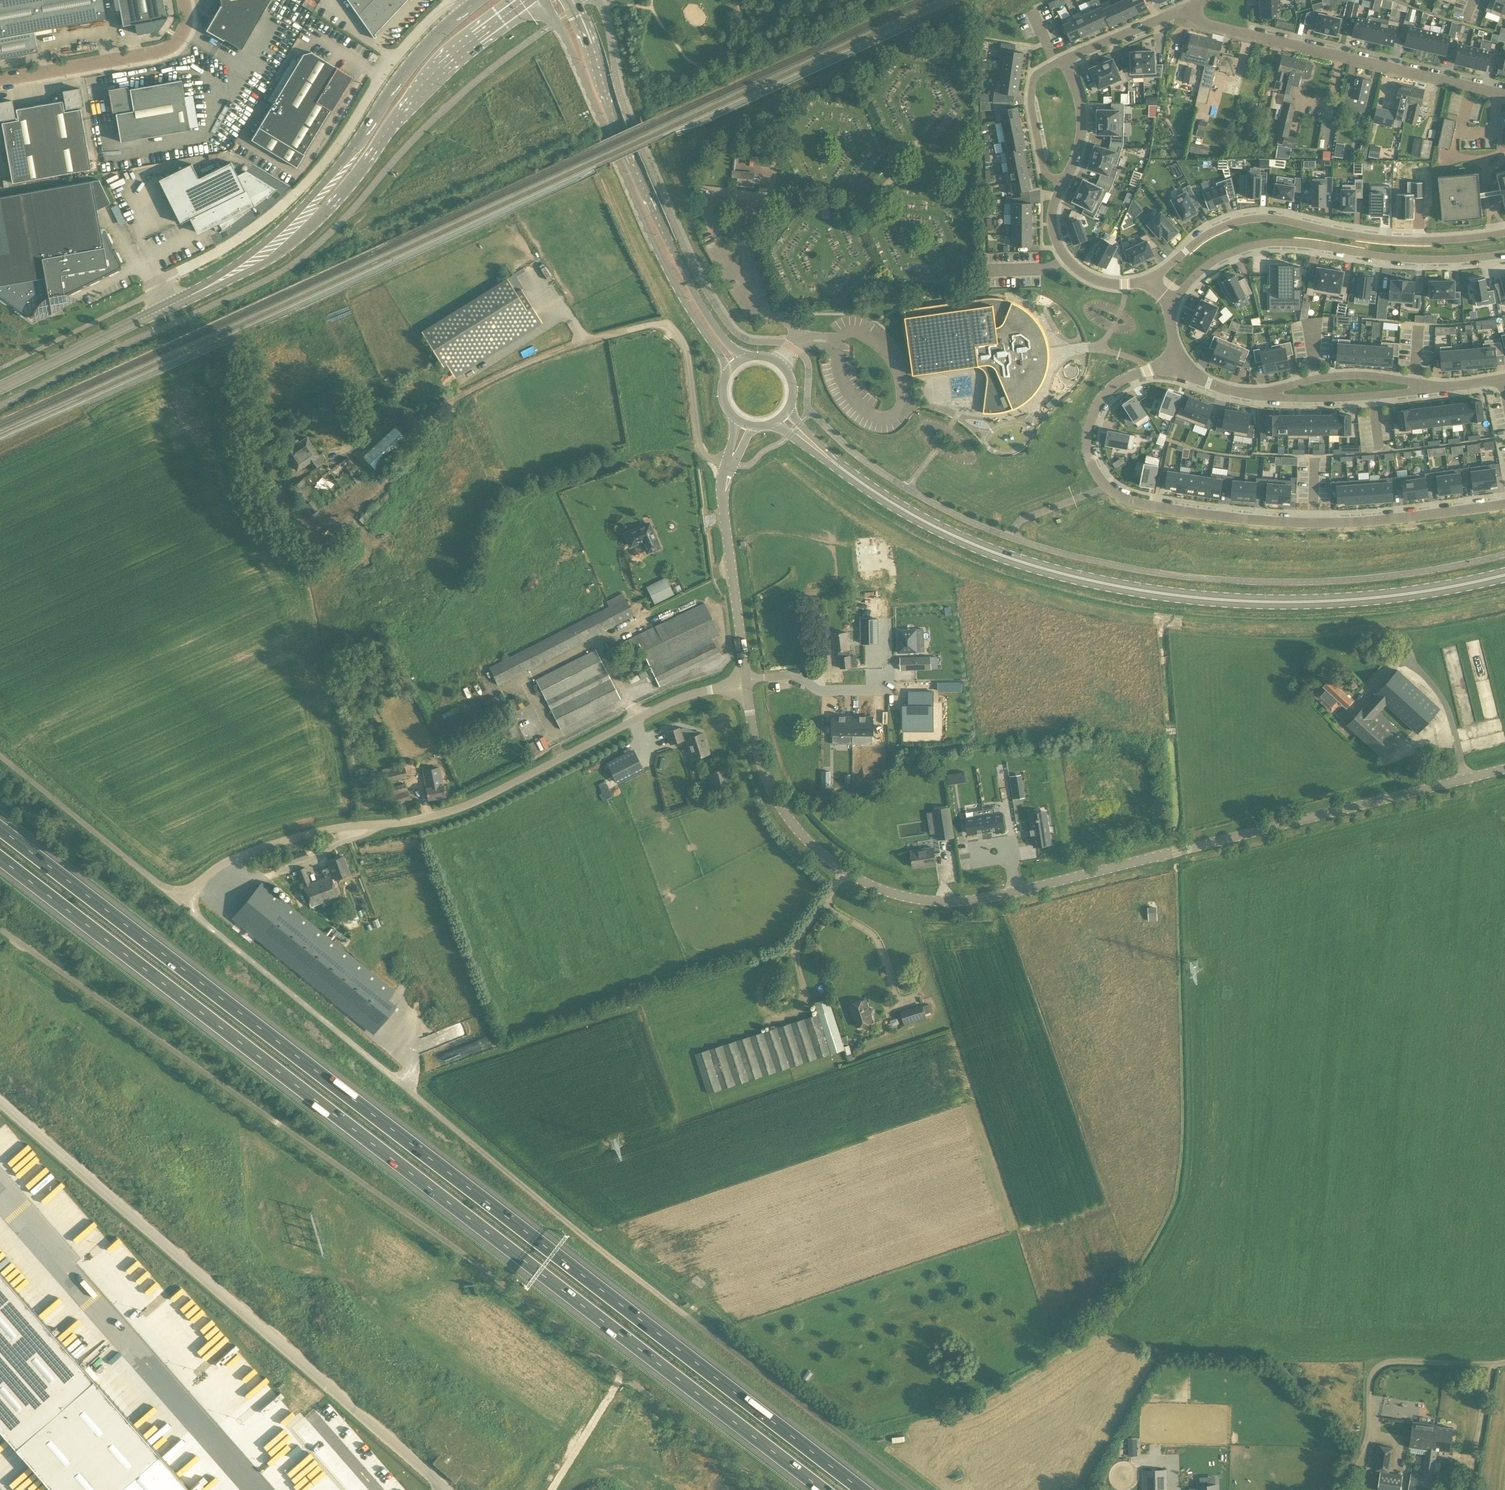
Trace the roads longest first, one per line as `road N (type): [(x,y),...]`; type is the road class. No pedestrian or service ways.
road 1 (motorway): [(862,1489),(0,828)]
road 2 (motorway): [(0,858),(825,1489)]
road 3 (unclassified): [(772,1489),(470,1259),(0,929)]
road 4 (unclassified): [(914,1489),(578,1232),(180,901)]
road 5 (unclassified): [(1504,770),(1013,894),(934,901),(850,875),(811,843),(767,781),(746,686)]
road 6 (secondary): [(774,422),(943,535),(1097,586),(1286,606),(1385,600),(1504,579)]
road 7 (secondary): [(1504,571),(1389,592),(1287,598),(1089,576),(927,518),(837,460),(787,410)]
road 8 (unclassified): [(180,901),(243,854),(310,833),(455,809),(679,698),(746,686)]
road 9 (unclassified): [(0,1101),(445,1489)]
road 10 (residential): [(1179,362),(1121,381),(1089,423),(1095,471),(1118,495),(1196,514),(1313,524),(1504,506)]
road 11 (unclassified): [(475,3),(446,2),(428,18),(309,182),(277,213),(160,285),(167,306)]
road 12 (secondary): [(545,0),(652,239),(728,371)]
road 13 (secondary): [(744,359),(678,260),(612,114),(572,0)]
road 14 (residential): [(1504,233),(1383,239),(1256,219),(1218,229),(1152,279)]
road 15 (residential): [(1173,303),(1203,268),(1265,244),(1415,260),(1504,254)]
road 16 (residential): [(1188,7),(1204,23),(1504,94)]
road 17 (secondary): [(296,225),(337,196),(438,67),(527,0)]
road 18 (secondary): [(475,3),(413,61),(296,225)]
road 19 (unclassified): [(1504,1361),(1376,1367),(1367,1436),(1325,1489)]
road 20 (track): [(401,1083),(635,1003)]
road 21 (unclassified): [(180,901),(0,756)]
road 22 (unclassified): [(0,79),(182,44),(185,0)]
road 23 (unclassified): [(746,686),(722,500),(730,464)]
road 24 (secondary): [(0,388),(167,306)]
road 25 (residential): [(1062,186),(1052,226),(1065,257),(1098,280),(1152,279)]
road 26 (residential): [(1265,395),(1343,375),(1427,388)]
road 27 (residential): [(1265,395),(1316,400),(1427,388)]
road 28 (secondary): [(167,306),(296,225)]
road 29 (residential): [(1062,186),(1046,173),(1032,95),(1045,68),(1063,60)]
road 30 (residential): [(1188,7),(1063,60)]
road 31 (residential): [(1063,60),(1081,128),(1062,186)]

